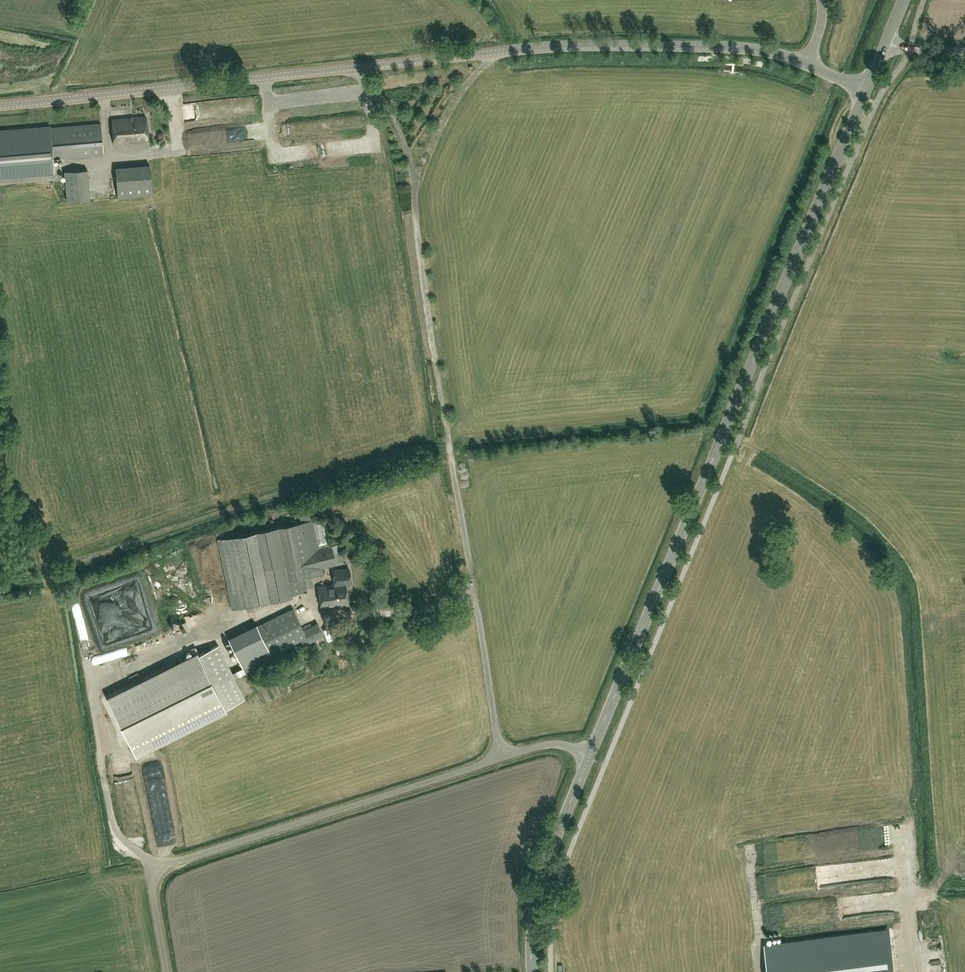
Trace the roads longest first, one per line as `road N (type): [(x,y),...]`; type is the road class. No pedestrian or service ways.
road 1 (tertiary): [(590,754),(867,89)]
road 2 (track): [(469,566),(413,170),(388,108),(346,68)]
road 3 (unclassified): [(0,106),(513,51)]
road 4 (unclassified): [(161,866),(539,746),(590,754)]
road 5 (unclassified): [(807,64),(735,47),(513,51)]
road 6 (tertiary): [(531,971),(533,911),(590,754)]
road 7 (track): [(415,181),(451,107),(497,52)]

